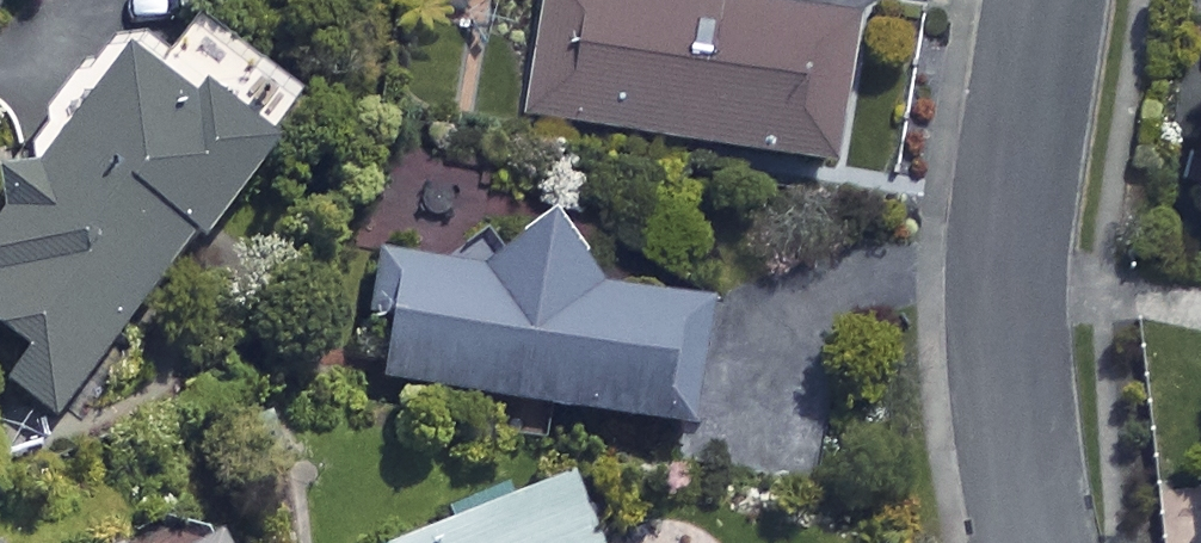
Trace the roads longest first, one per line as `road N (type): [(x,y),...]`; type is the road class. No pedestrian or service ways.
road 1 (residential): [(1036,542),(1012,397),(1012,241),(1043,0)]

